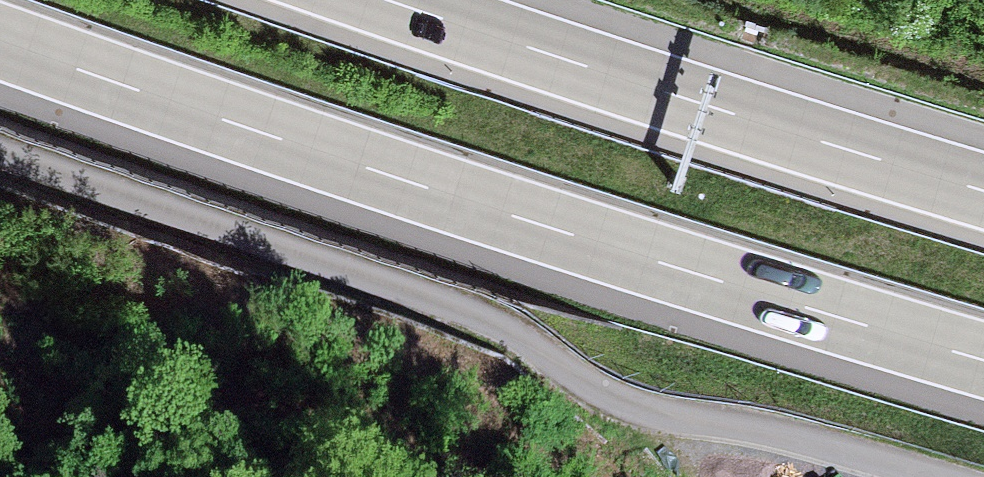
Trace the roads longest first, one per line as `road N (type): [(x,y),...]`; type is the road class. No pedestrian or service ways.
road 1 (motorway): [(0,43),(546,228),(983,361)]
road 2 (unclassified): [(940,476),(786,434),(634,407),(482,317),(0,152)]
road 3 (motorway): [(983,190),(394,0)]

